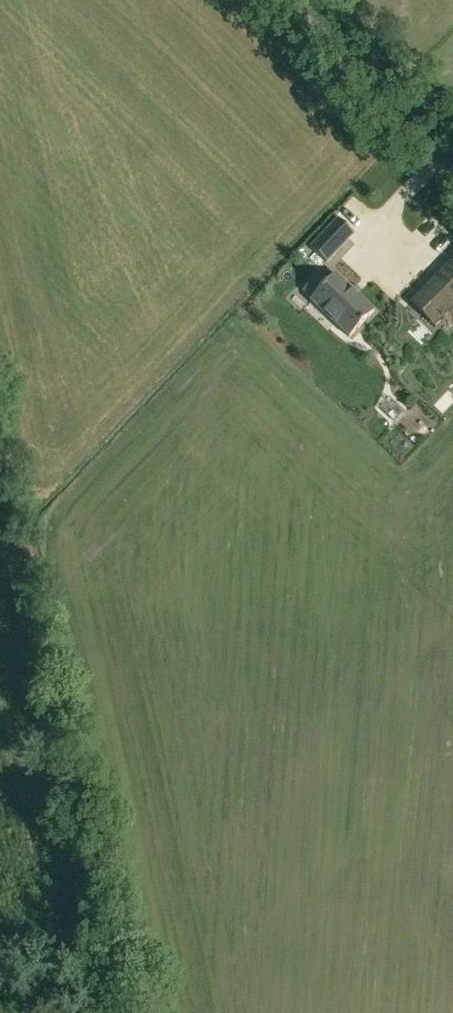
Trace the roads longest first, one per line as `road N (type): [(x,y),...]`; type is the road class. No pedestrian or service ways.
road 1 (unclassified): [(452,168),(279,0)]

